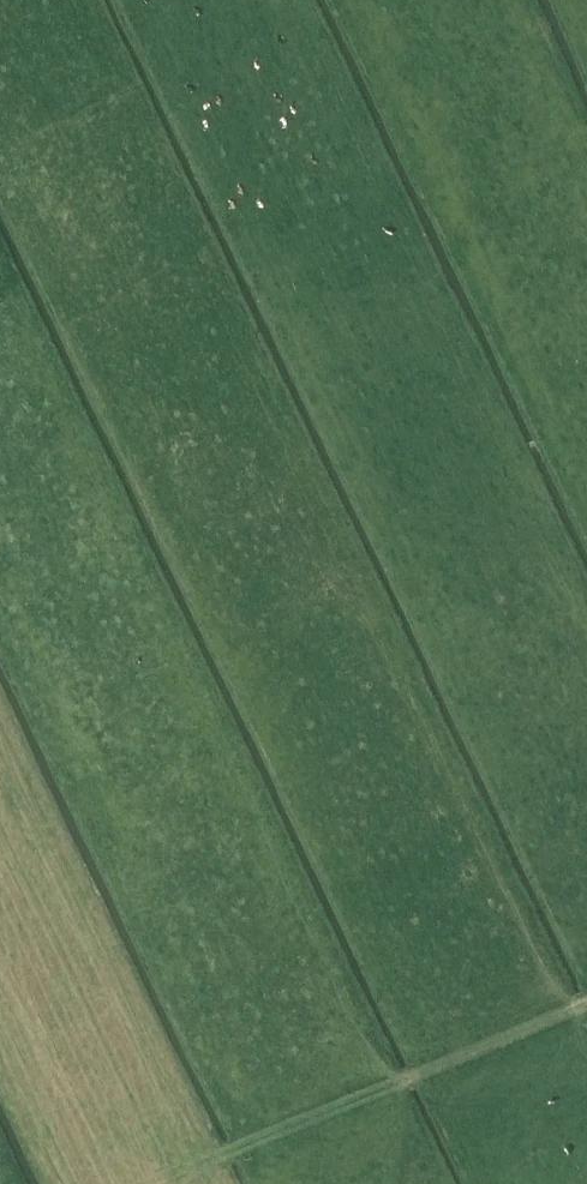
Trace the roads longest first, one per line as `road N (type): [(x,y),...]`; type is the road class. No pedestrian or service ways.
road 1 (track): [(263,1138),(586,1001)]

